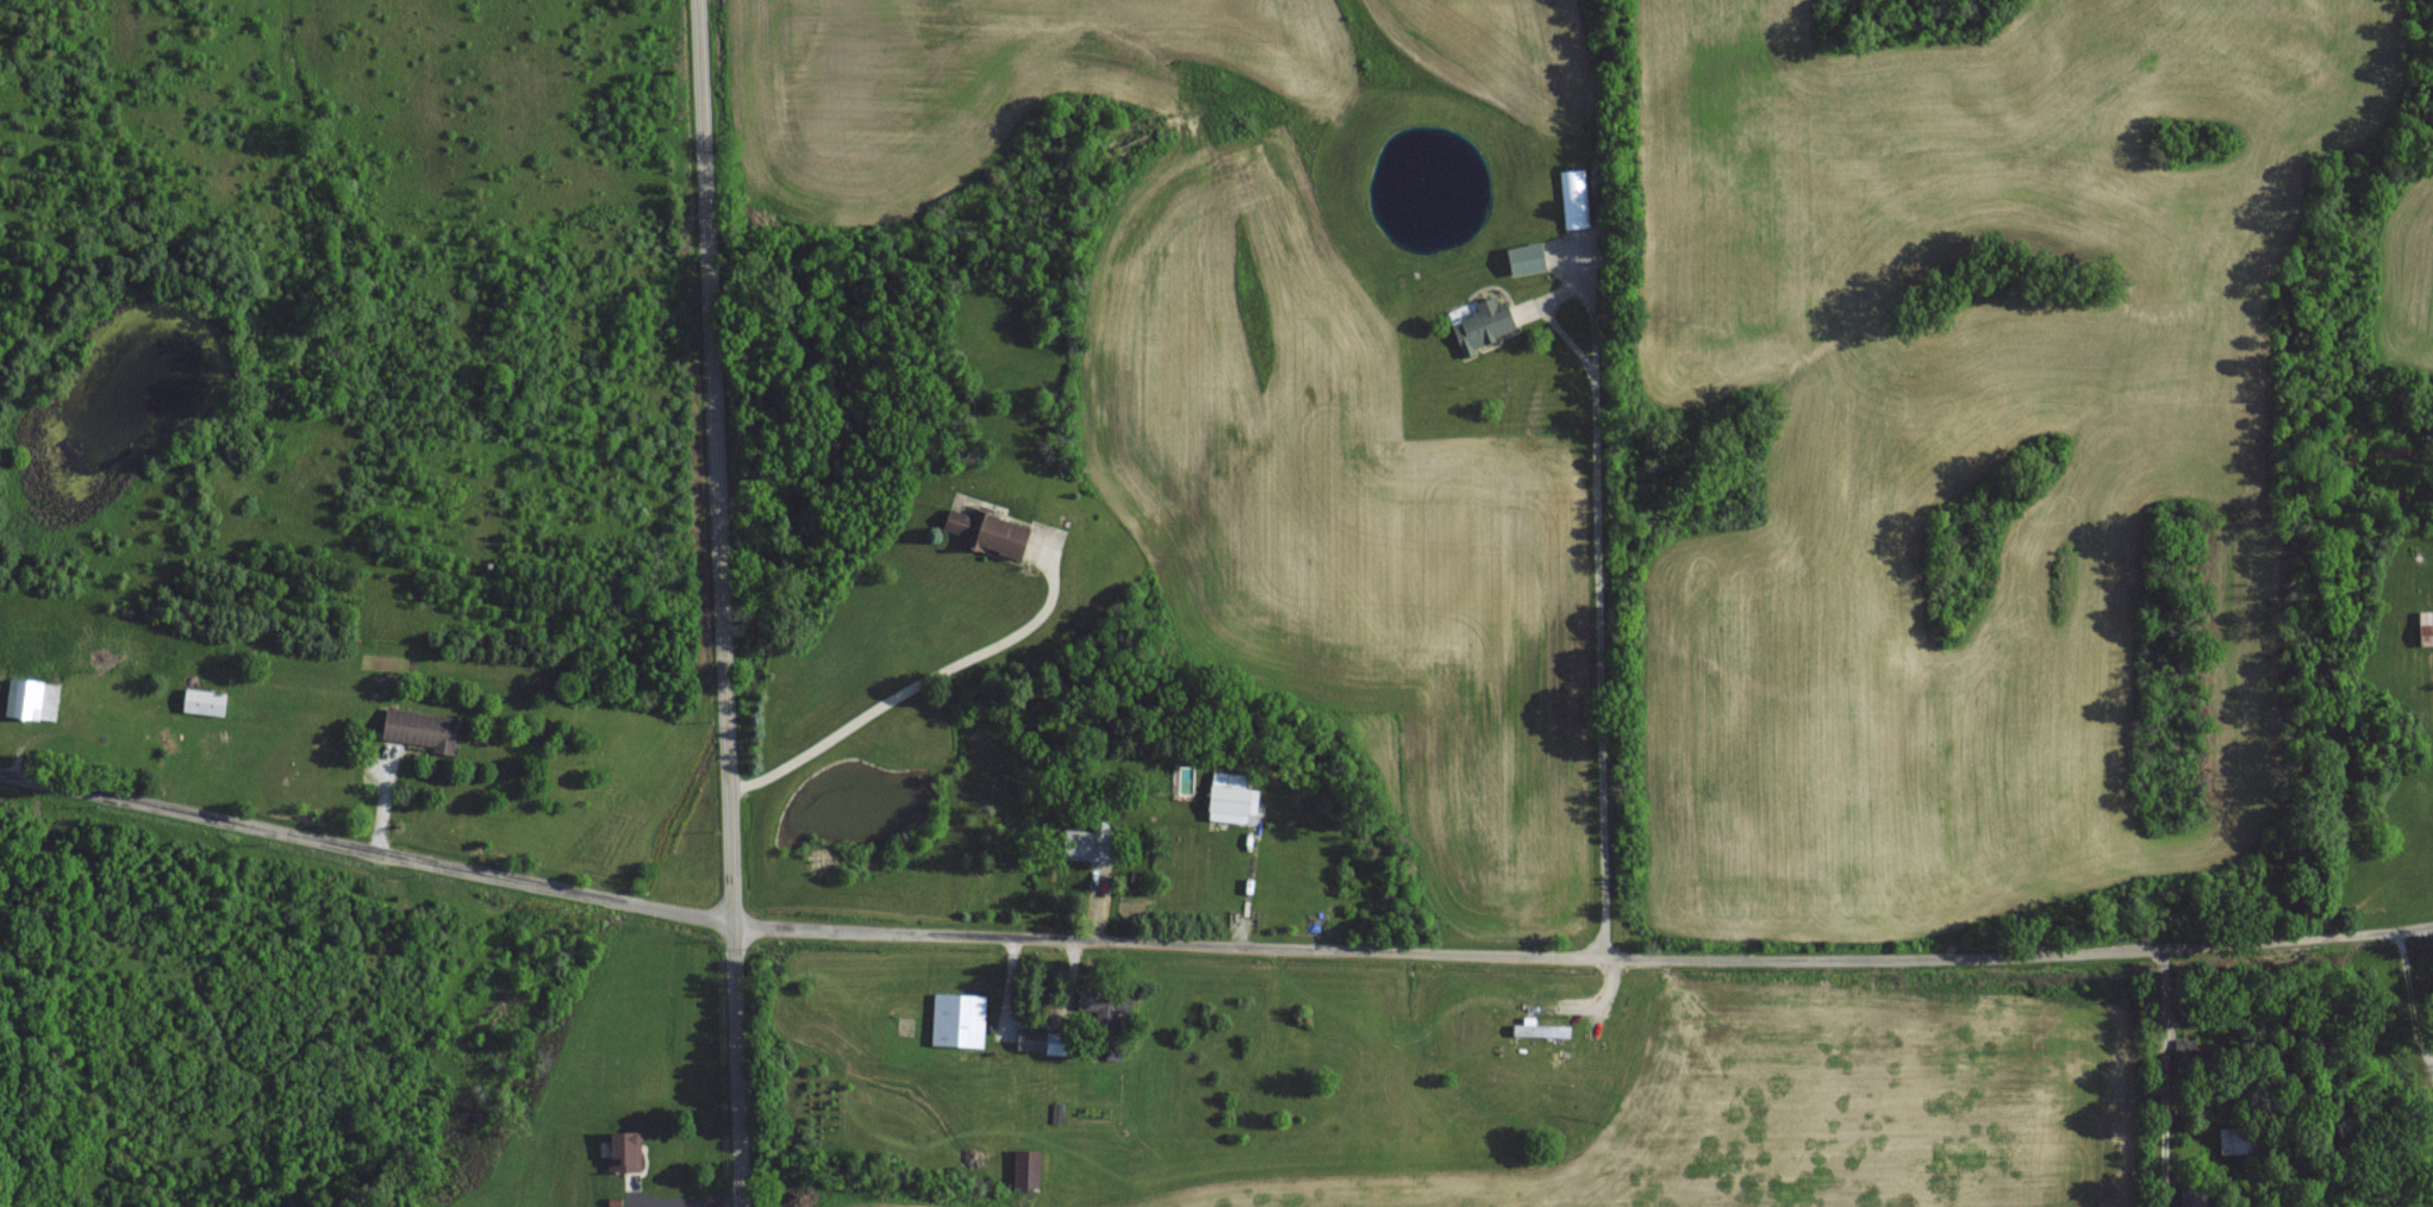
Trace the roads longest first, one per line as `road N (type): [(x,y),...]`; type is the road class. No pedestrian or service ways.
road 1 (residential): [(0,768),(735,924),(1640,961),(2046,956),(2432,925)]
road 2 (residential): [(744,1206),(698,0)]

